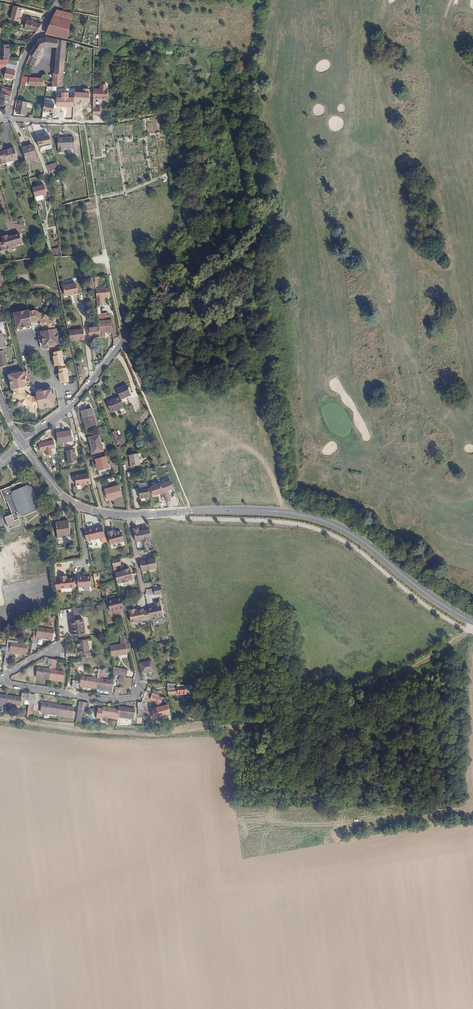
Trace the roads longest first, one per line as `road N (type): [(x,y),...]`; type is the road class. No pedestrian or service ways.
road 1 (track): [(472,621),(409,667),(264,722),(163,735),(0,717)]
road 2 (track): [(286,513),(239,143),(203,95)]
road 3 (tertiary): [(472,622),(323,520),(266,511),(128,516)]
road 4 (track): [(125,340),(86,128)]
road 5 (track): [(125,340),(175,278),(253,231)]
road 6 (track): [(49,122),(134,119),(203,95)]
road 7 (residential): [(0,684),(113,700),(136,697),(139,688)]
road 8 (residential): [(23,442),(72,405),(125,340)]
road 9 (tertiary): [(128,516),(70,502),(23,442)]
road 10 (residential): [(58,0),(28,50),(8,118)]

